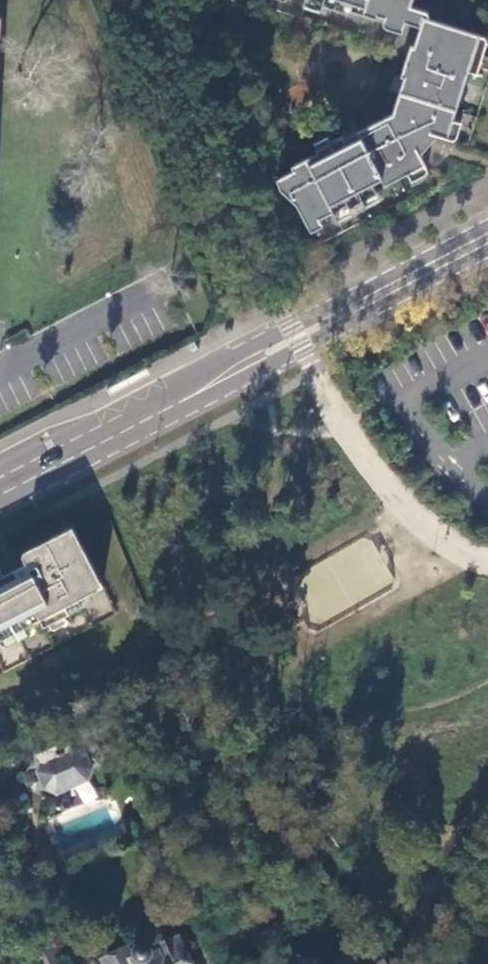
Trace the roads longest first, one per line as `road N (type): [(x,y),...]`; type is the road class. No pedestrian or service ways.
road 1 (tertiary): [(487,236),(0,490)]

